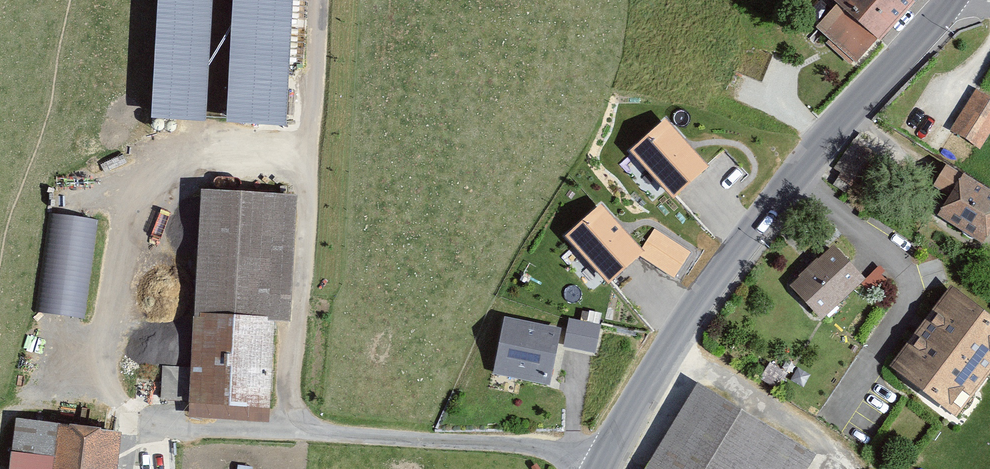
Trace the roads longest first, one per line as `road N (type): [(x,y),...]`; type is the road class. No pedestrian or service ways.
road 1 (secondary): [(598,468),(669,345),(796,176),(949,0)]

